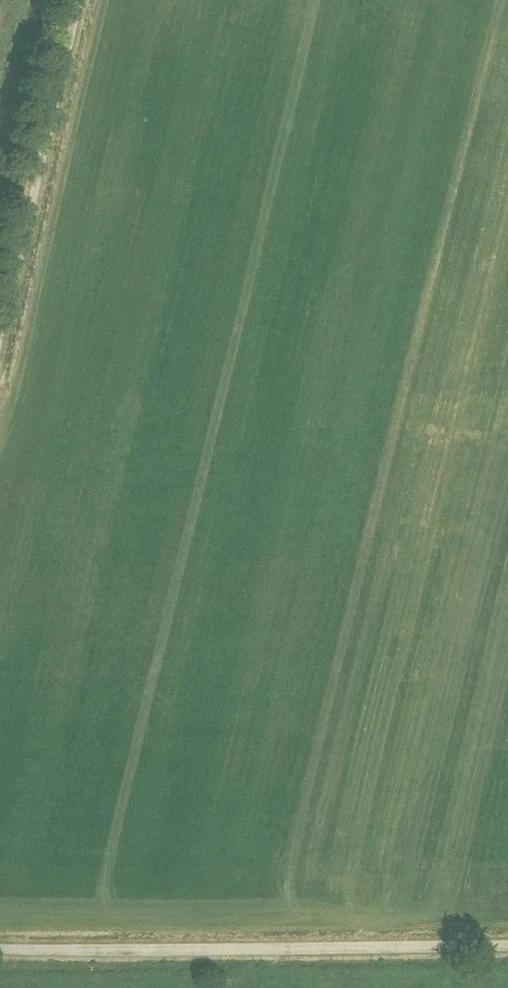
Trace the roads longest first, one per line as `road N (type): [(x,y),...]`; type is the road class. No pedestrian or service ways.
road 1 (track): [(507,945),(0,950)]
road 2 (track): [(0,324),(76,0)]

